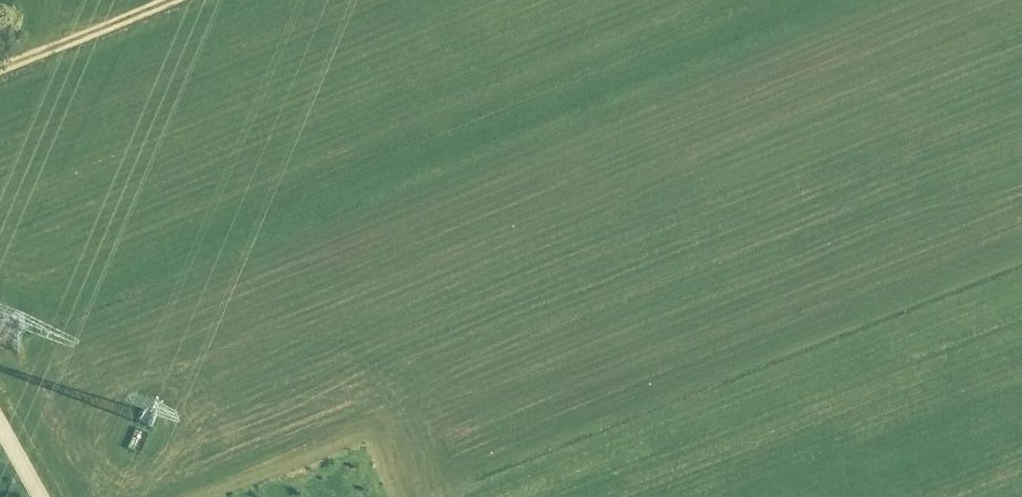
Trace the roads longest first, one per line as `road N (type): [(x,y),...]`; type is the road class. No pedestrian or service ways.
road 1 (track): [(168,0),(0,70)]

